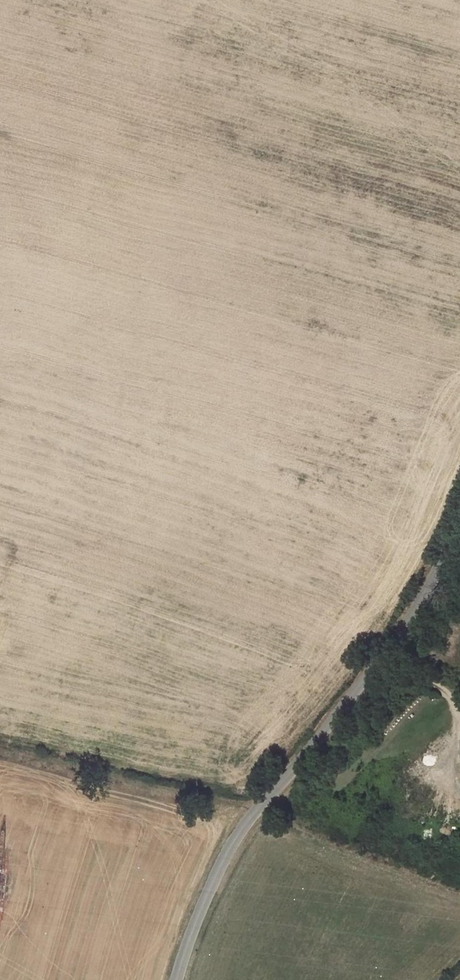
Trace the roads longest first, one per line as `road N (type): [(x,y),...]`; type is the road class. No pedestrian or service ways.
road 1 (unclassified): [(459,514),(431,586),(227,852),(177,979)]

